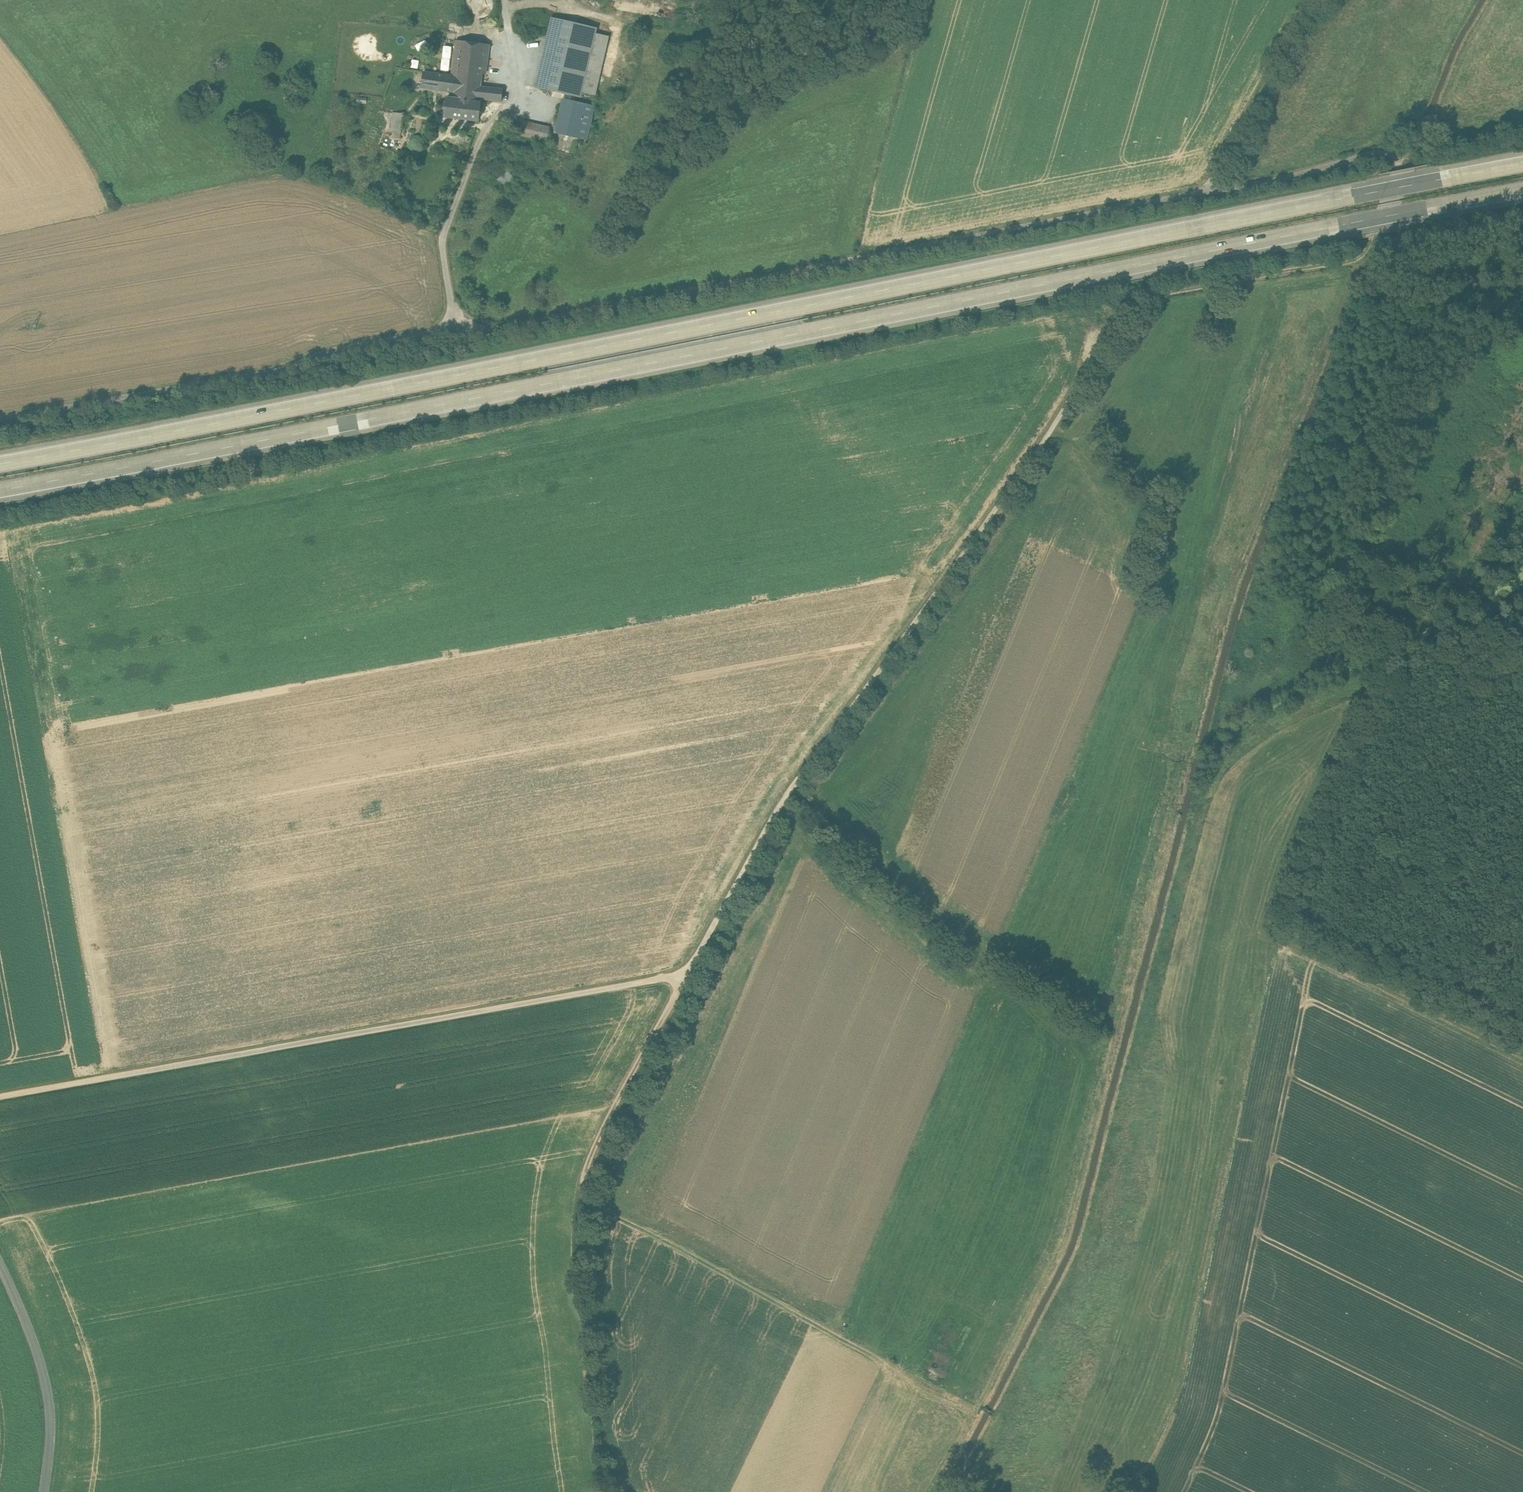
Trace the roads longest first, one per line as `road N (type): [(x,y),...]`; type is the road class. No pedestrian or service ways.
road 1 (motorway): [(1522,164),(0,464)]
road 2 (motorway): [(0,490),(1522,190)]
road 3 (track): [(0,417),(287,369),(336,347),(458,322),(503,326),(1394,150)]
road 4 (track): [(684,976),(786,797),(1038,451),(1134,300),(1363,253),(1399,167),(1394,150)]
road 5 (track): [(0,1096),(684,976)]
road 6 (track): [(458,322),(442,237),(475,149),(510,95),(513,60)]
road 7 (track): [(1522,1064),(1282,949)]
road 8 (track): [(581,1198),(599,1142),(684,976)]
road 9 (tertiary): [(44,1491),(47,1395),(0,1266)]

